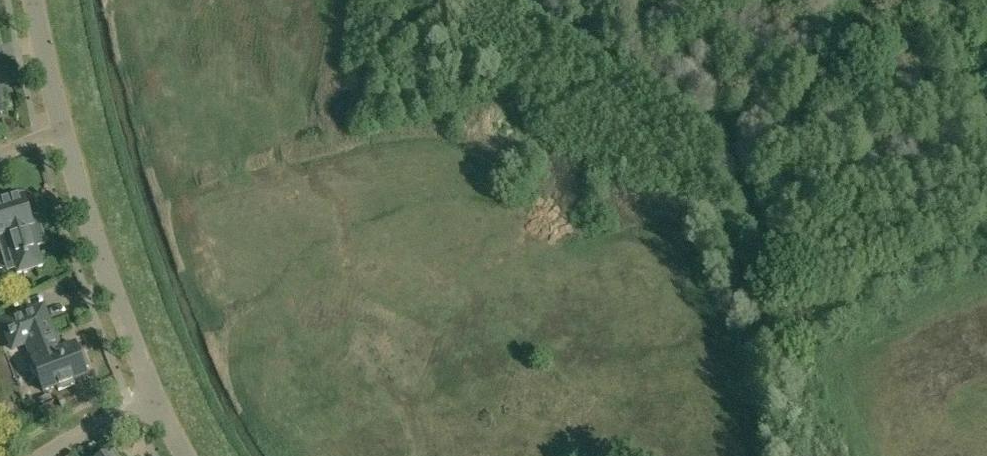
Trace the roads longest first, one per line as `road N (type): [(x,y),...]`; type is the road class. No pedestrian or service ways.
road 1 (residential): [(155,399),(62,133)]
road 2 (residential): [(62,133),(35,0)]
road 3 (residential): [(47,455),(155,399)]

